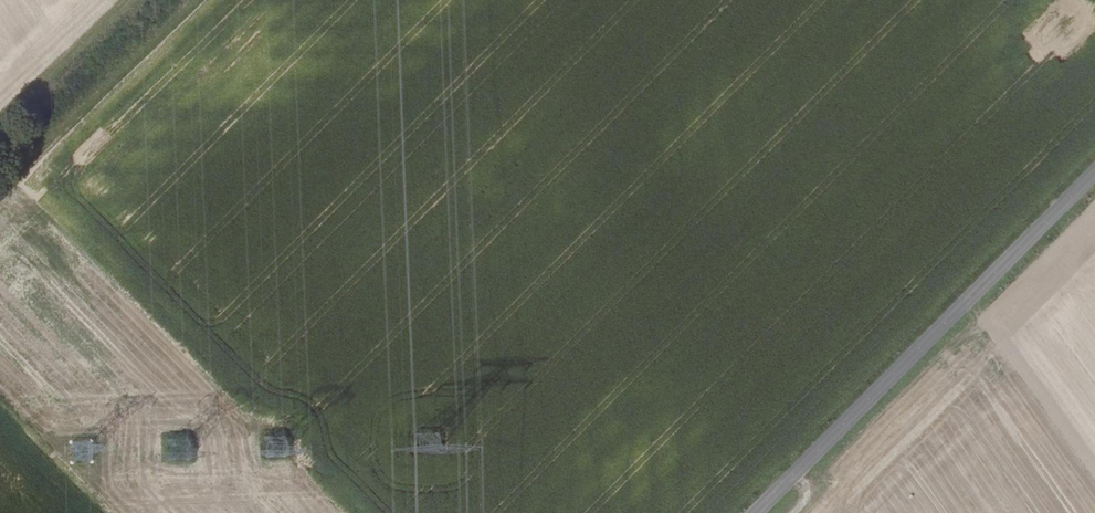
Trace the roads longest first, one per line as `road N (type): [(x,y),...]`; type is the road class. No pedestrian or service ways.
road 1 (tertiary): [(755,512),(1094,173)]

